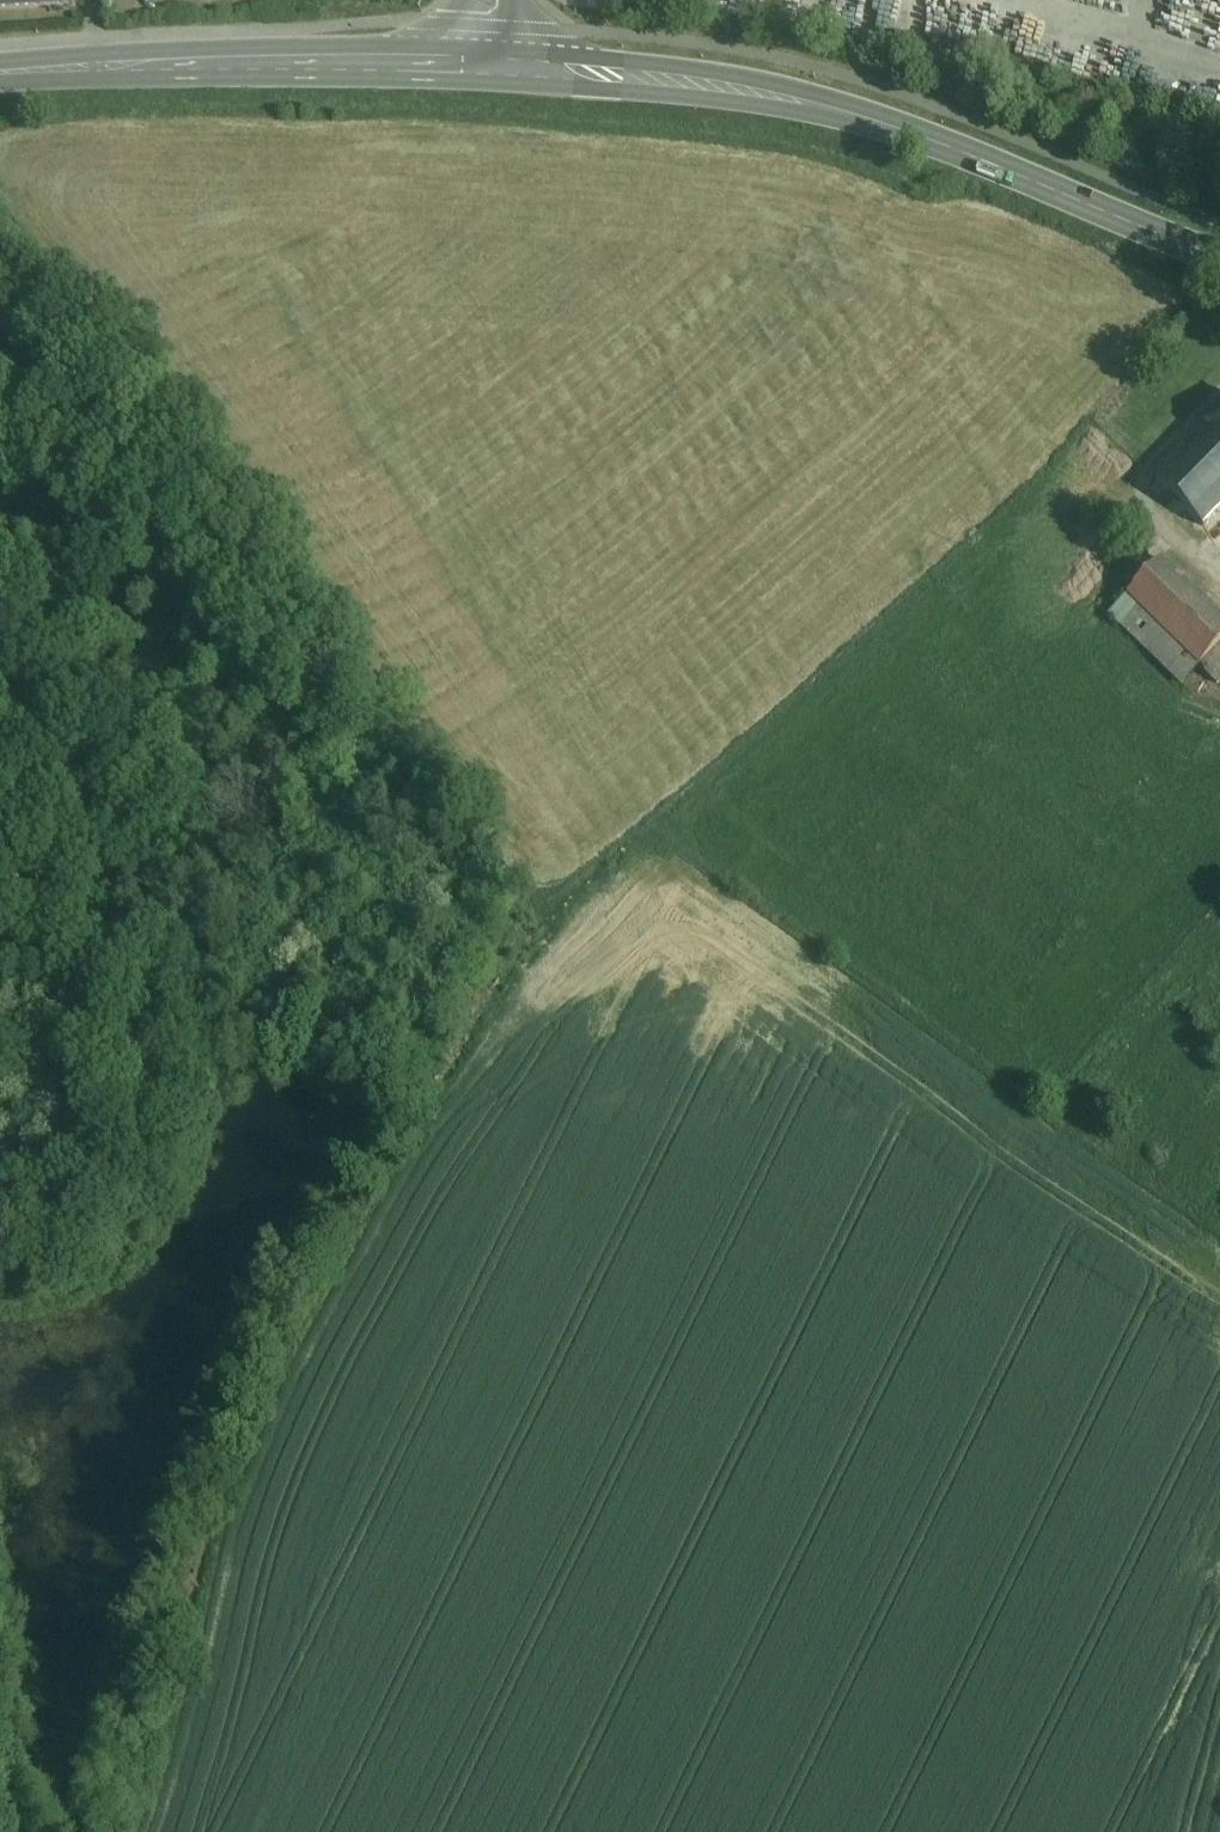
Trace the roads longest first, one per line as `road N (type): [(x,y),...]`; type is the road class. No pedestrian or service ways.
road 1 (secondary): [(1219,257),(851,113),(494,67)]
road 2 (secondary): [(494,67),(294,63),(0,76)]

